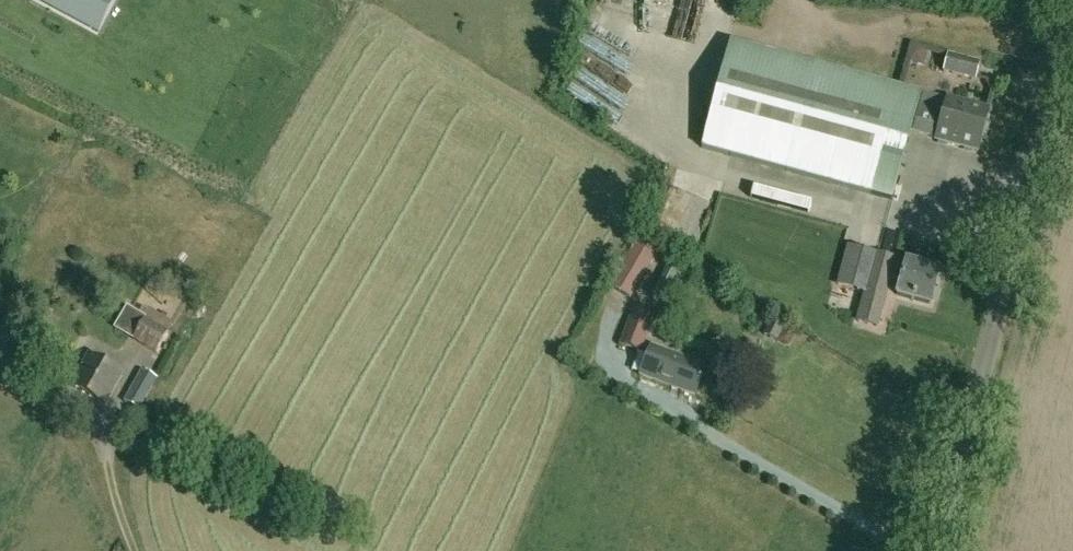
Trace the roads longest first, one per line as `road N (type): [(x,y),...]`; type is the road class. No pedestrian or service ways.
road 1 (tertiary): [(936,550),(1072,34)]

